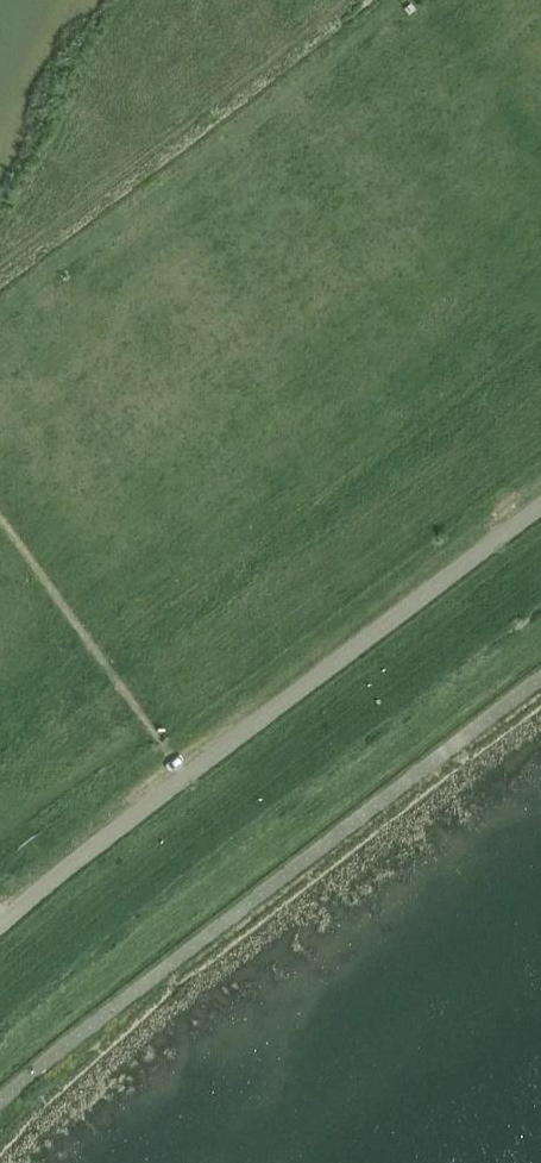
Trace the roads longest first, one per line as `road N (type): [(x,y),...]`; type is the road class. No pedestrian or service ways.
road 1 (unclassified): [(0,924),(540,506)]

